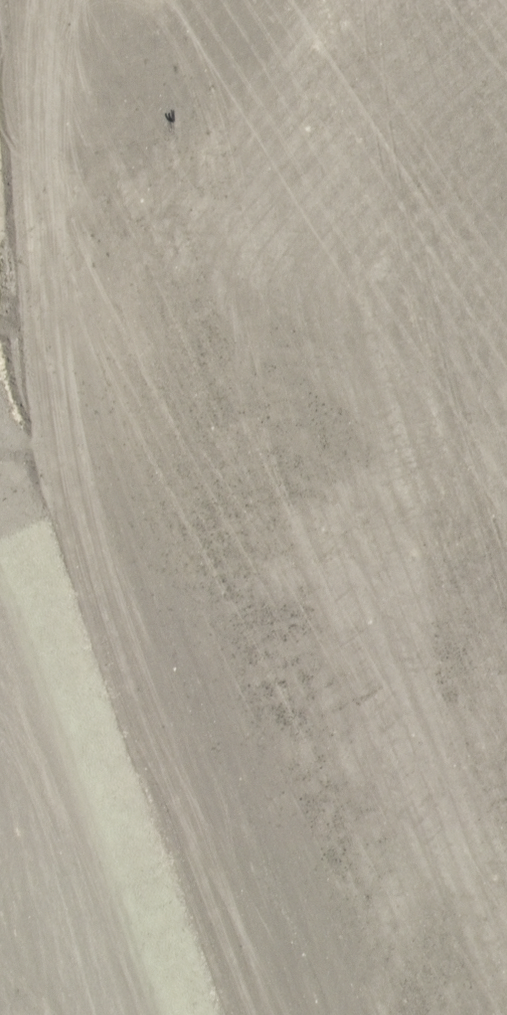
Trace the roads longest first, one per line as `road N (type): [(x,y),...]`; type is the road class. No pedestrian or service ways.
road 1 (unknown): [(312,690),(0,38)]
road 2 (unknown): [(506,723),(0,637)]
road 3 (unknown): [(133,317),(506,150)]

